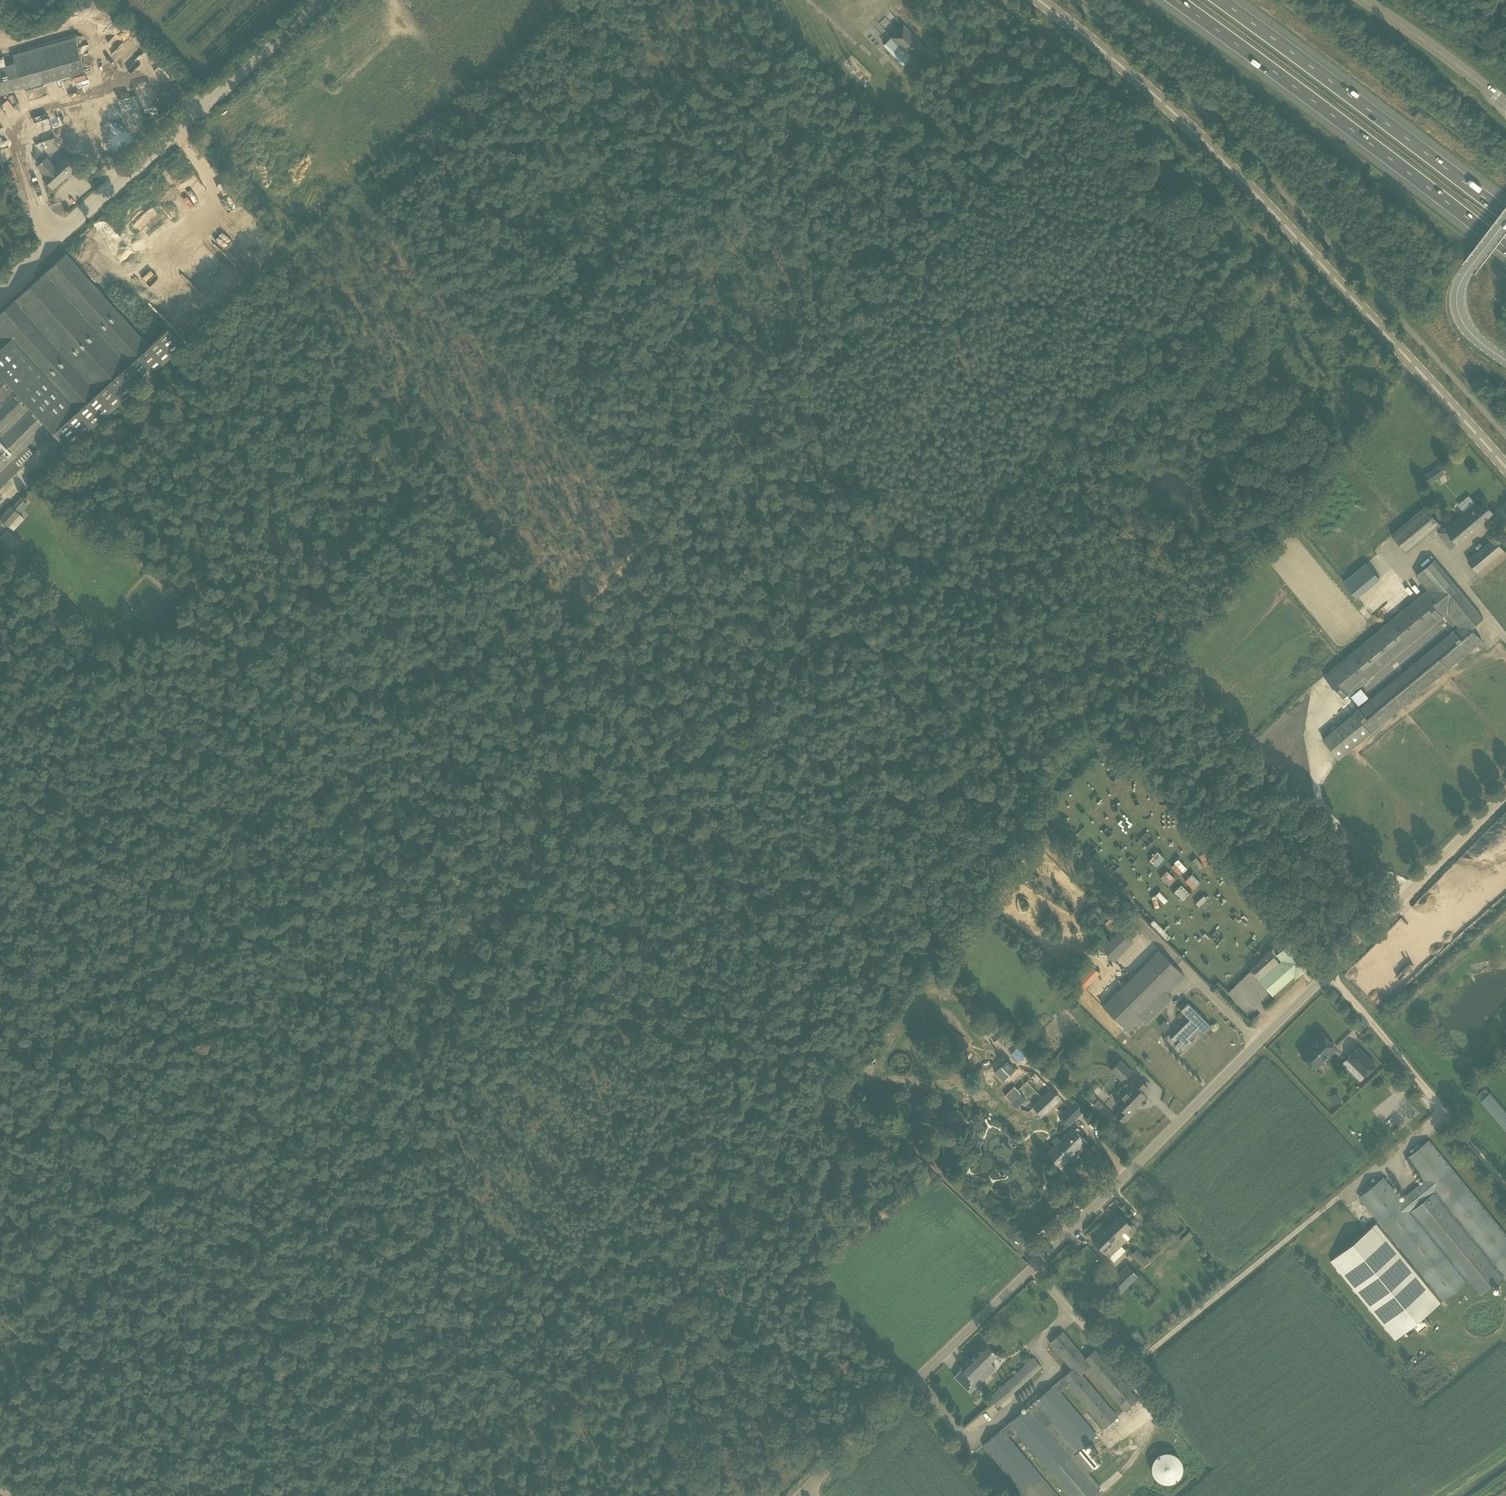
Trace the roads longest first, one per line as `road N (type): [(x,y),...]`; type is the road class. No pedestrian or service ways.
road 1 (unclassified): [(801,1495),(1505,792)]
road 2 (tertiary): [(1505,470),(1254,191),(1038,0)]
road 3 (unclassified): [(0,294),(331,0)]
road 4 (motorway): [(1172,0),(1505,247)]
road 5 (track): [(1445,1113),(1139,1363)]
road 6 (motorway): [(1505,216),(1218,0)]
road 7 (track): [(1329,973),(1505,1186)]
road 8 (unclassified): [(1505,105),(1366,0)]
road 9 (unclassified): [(1505,361),(1468,331),(1457,298),(1505,221)]

